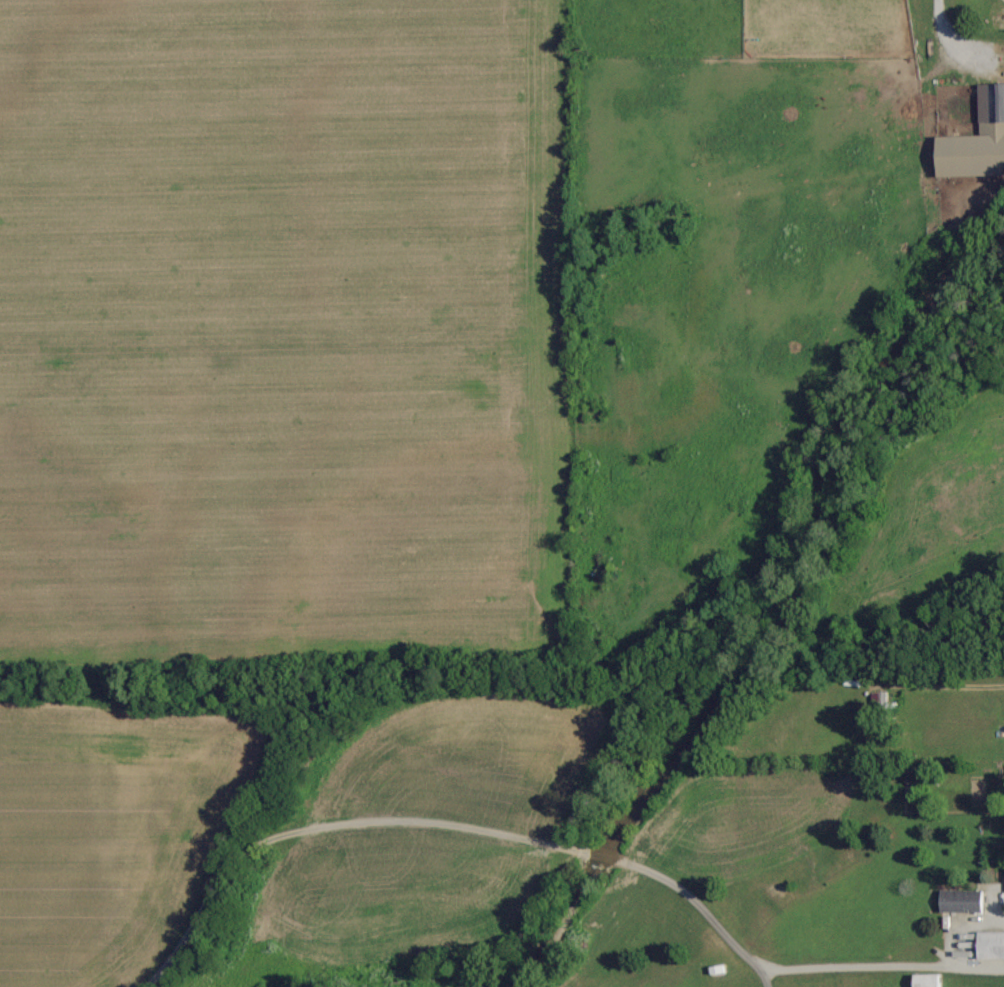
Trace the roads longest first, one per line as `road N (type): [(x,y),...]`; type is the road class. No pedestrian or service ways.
road 1 (residential): [(1003,967),(758,968)]

